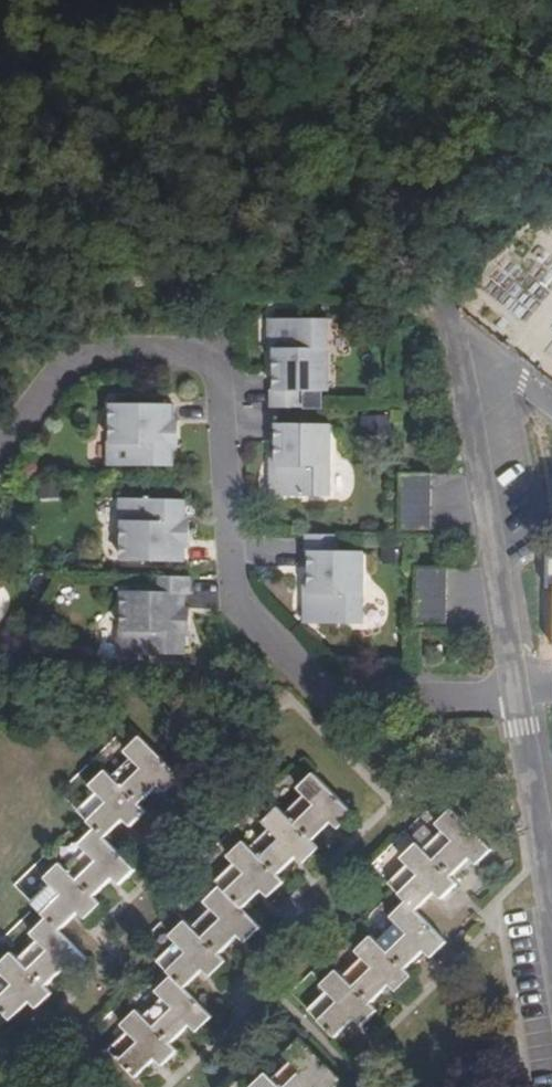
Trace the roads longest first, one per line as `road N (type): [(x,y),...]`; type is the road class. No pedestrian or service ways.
road 1 (residential): [(0,443),(61,361),(117,345),(189,347),(208,356),(218,377),(230,587),(243,611),(318,681),(341,691),(515,689)]
road 2 (residential): [(442,304),(515,689)]
road 3 (unclassified): [(548,0),(455,238),(442,304)]
road 4 (residential): [(515,689),(551,918)]
road 5 (residential): [(442,304),(551,408)]

